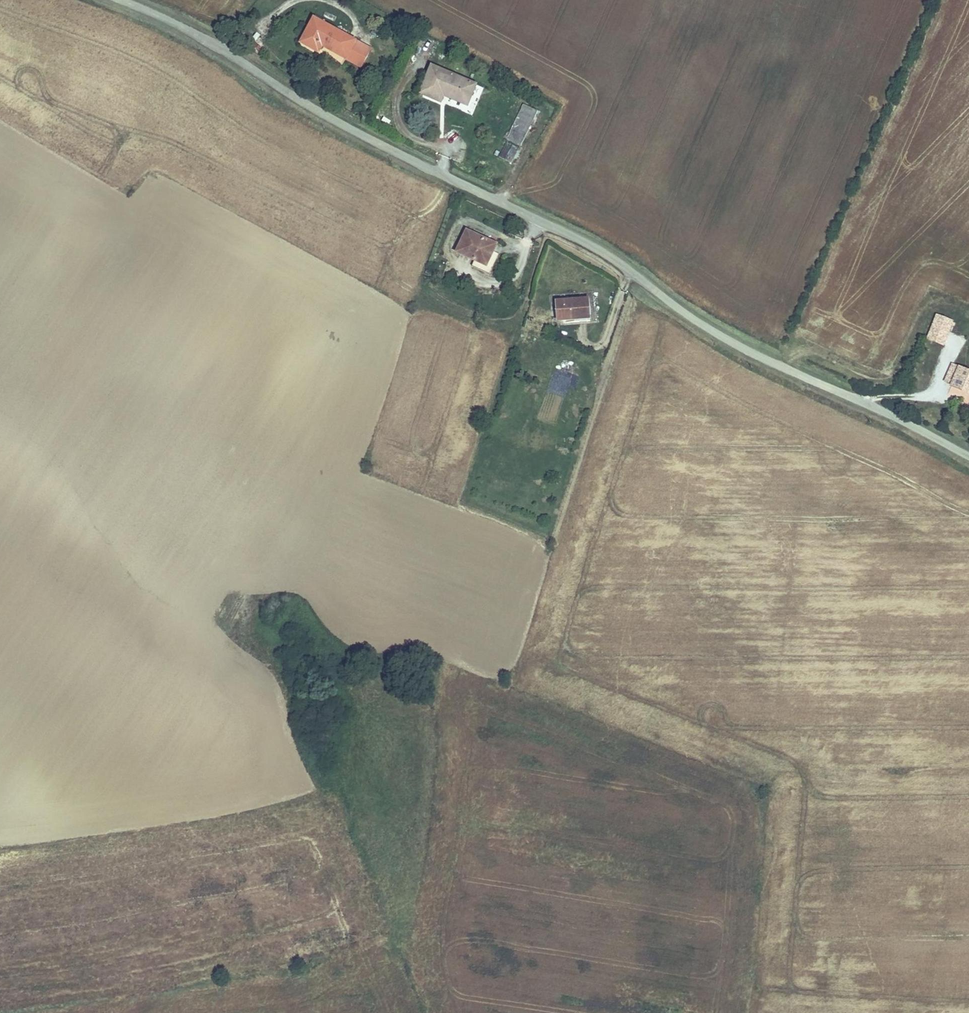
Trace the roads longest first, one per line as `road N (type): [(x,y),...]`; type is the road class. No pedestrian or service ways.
road 1 (unclassified): [(968,455),(752,353),(615,258),(340,124),(204,37),(121,0)]

